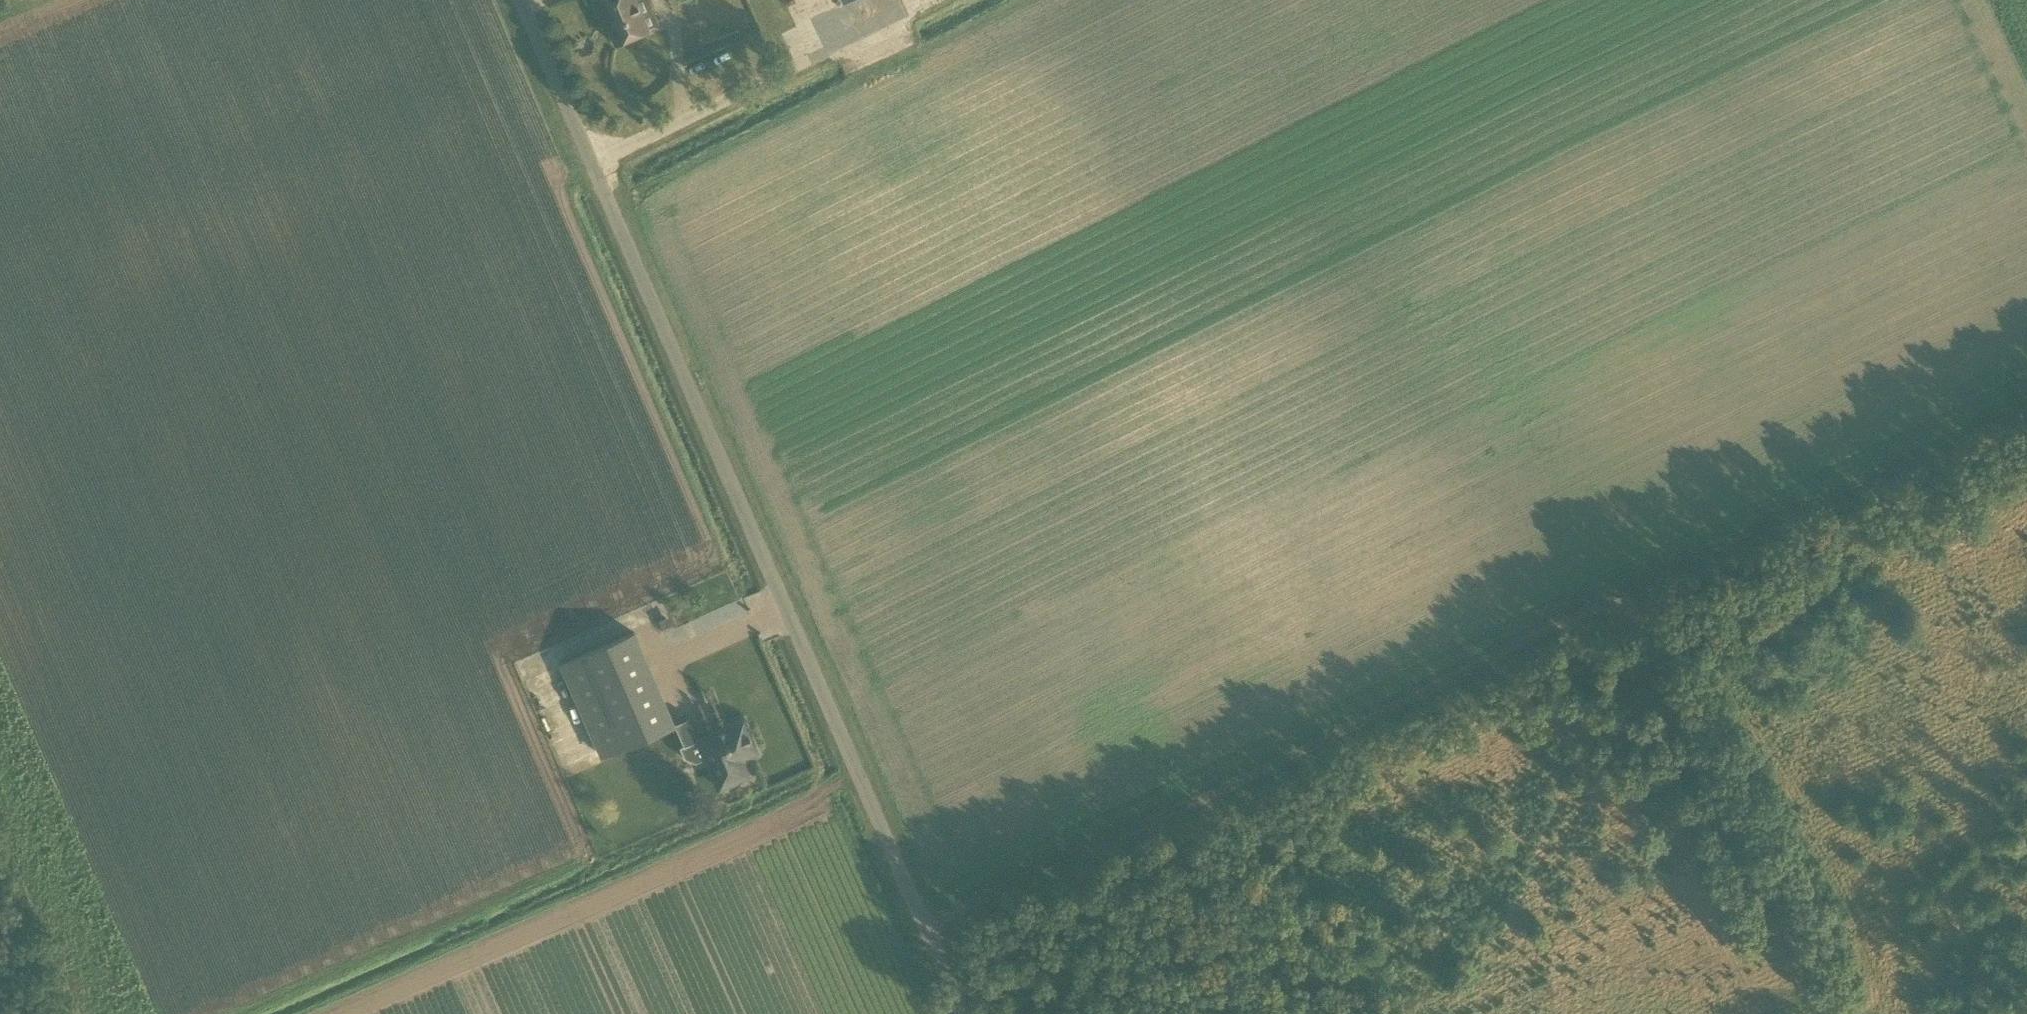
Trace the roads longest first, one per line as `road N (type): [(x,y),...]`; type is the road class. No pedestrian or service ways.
road 1 (track): [(2026,409),(1627,606),(930,925)]
road 2 (unclassified): [(969,1013),(530,0)]

